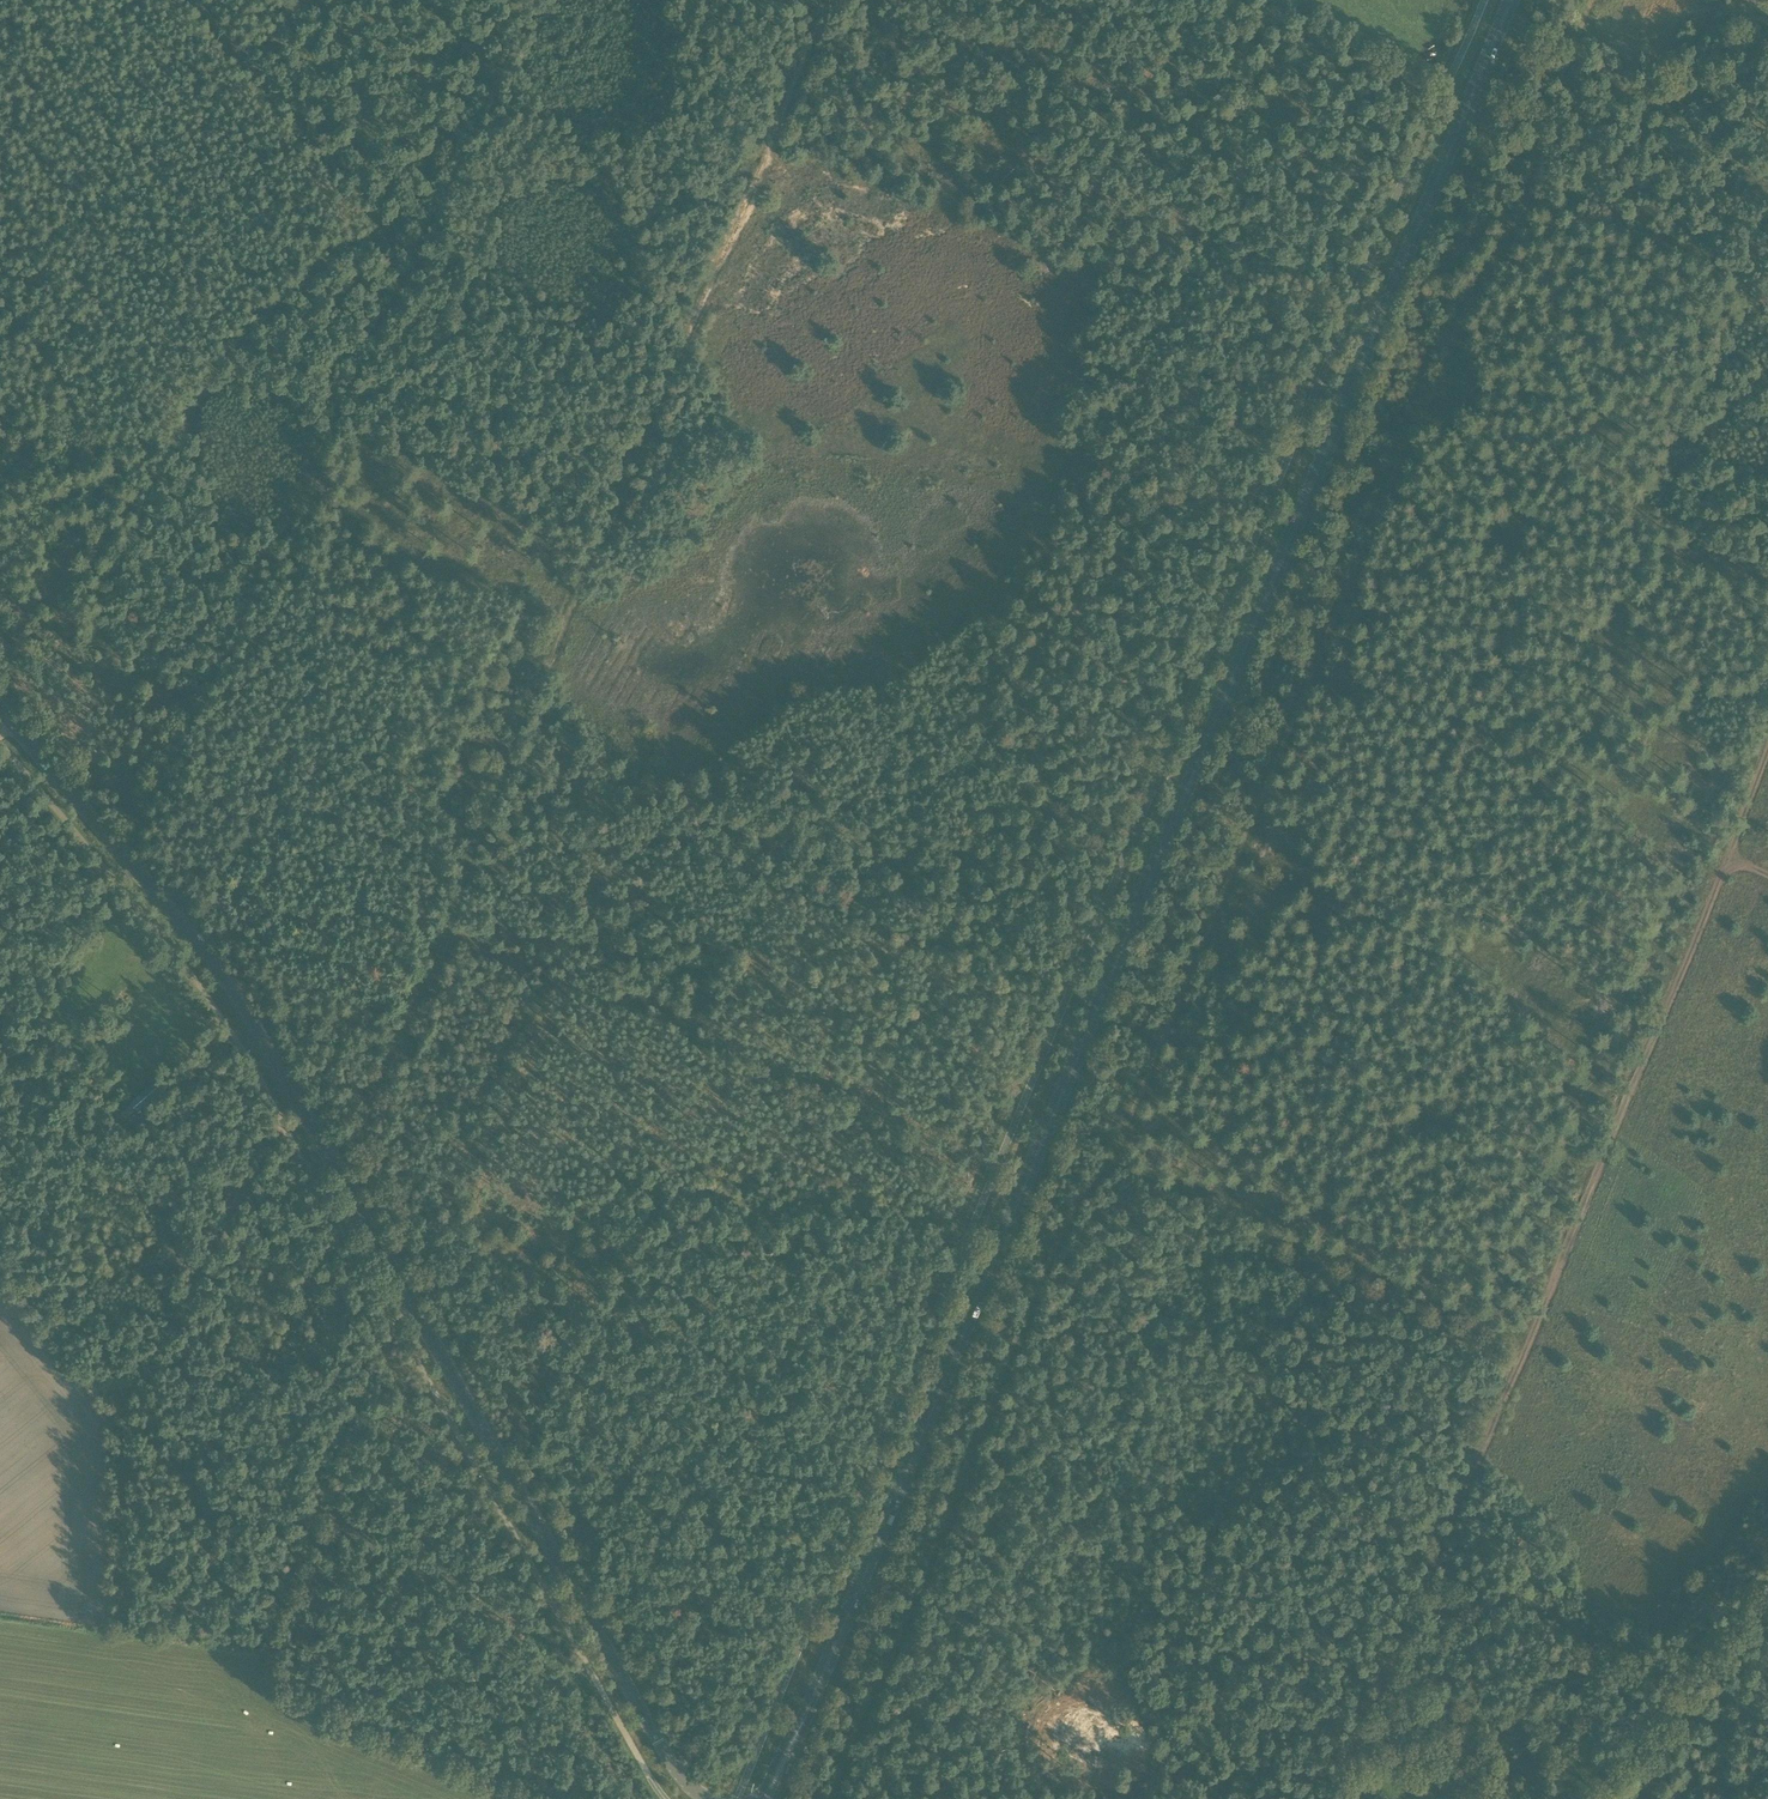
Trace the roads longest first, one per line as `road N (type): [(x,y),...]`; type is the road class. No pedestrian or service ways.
road 1 (primary): [(806,1714),(1512,0)]
road 2 (track): [(195,0),(411,251),(678,357),(536,688),(397,1054),(341,1173)]
road 3 (tertiary): [(710,1798),(687,1783),(658,1738),(341,1173),(223,977),(0,709)]
road 4 (track): [(1726,856),(1337,1798)]
road 5 (track): [(524,0),(124,858)]
road 6 (track): [(302,1107),(287,1115),(116,1393),(0,1259)]
road 7 (track): [(818,0),(760,177),(678,357)]

